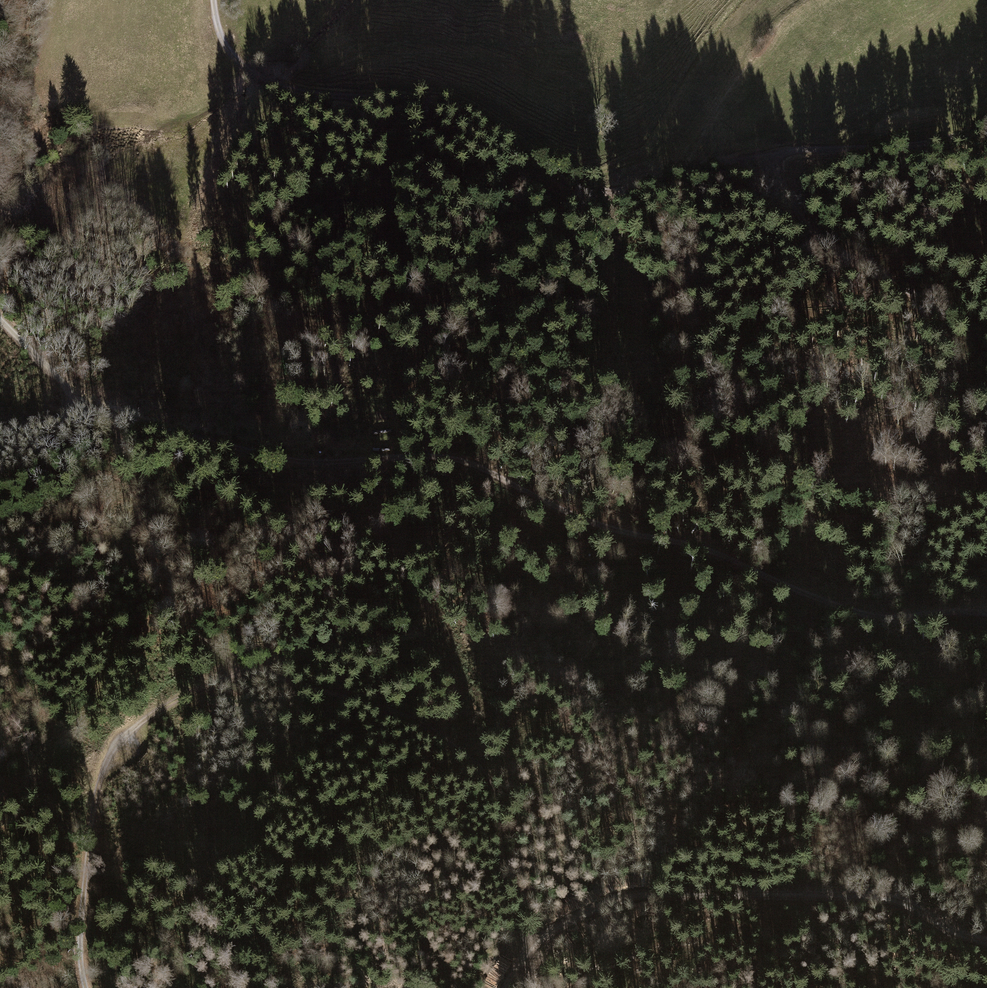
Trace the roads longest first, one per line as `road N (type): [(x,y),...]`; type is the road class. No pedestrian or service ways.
road 1 (track): [(114,419),(296,461),(461,461),(582,519),(710,547),(852,610),(889,617),(986,611)]
road 2 (track): [(986,116),(956,139),(908,151),(803,152),(691,171),(613,198),(575,186),(459,105),(421,93),(333,96),(261,81),(220,34),(214,0)]
road 3 (track): [(986,941),(906,903),(863,896),(649,895),(601,903),(534,948)]
road 4 (track): [(534,948),(502,874),(491,779),(447,740),(394,711),(245,669)]
road 5 (track): [(245,669),(158,710),(104,767),(81,896),(85,987)]
road 6 (track): [(114,419),(160,585),(188,626),(245,669)]
road 7 (track): [(773,160),(786,192),(841,256),(986,334)]
road 8 (track): [(426,633),(341,638),(245,669)]
road 9 (track): [(0,322),(68,391),(80,415)]

